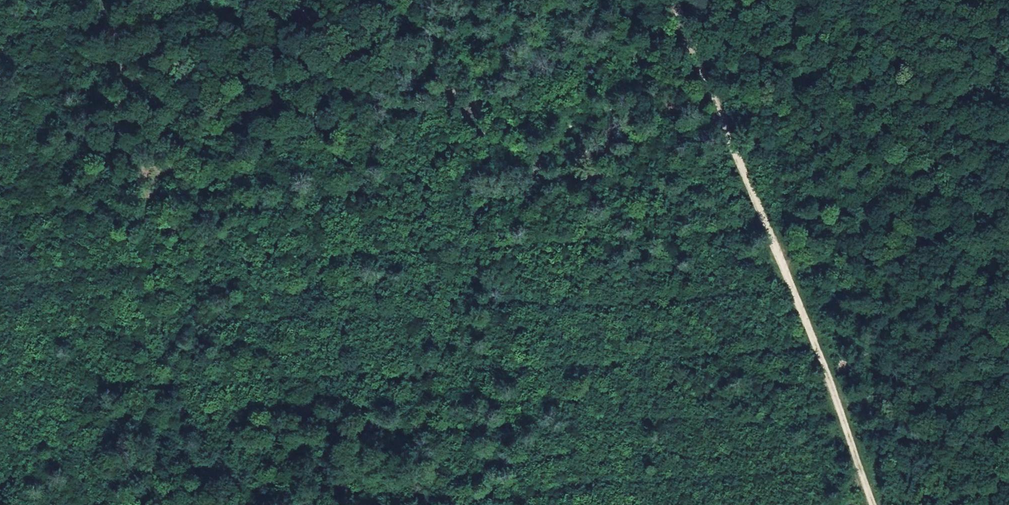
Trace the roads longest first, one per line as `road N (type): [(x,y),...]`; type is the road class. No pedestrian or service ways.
road 1 (track): [(672,0),(873,504)]
road 2 (track): [(1008,70),(984,122),(978,301),(980,388),(1008,474)]

